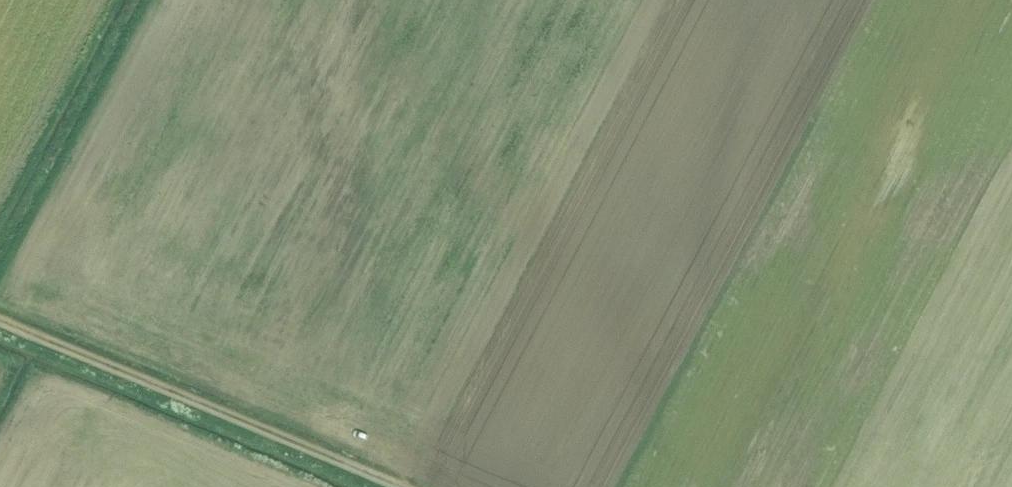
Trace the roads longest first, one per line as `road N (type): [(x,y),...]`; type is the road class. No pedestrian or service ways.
road 1 (track): [(398,486),(0,324)]

